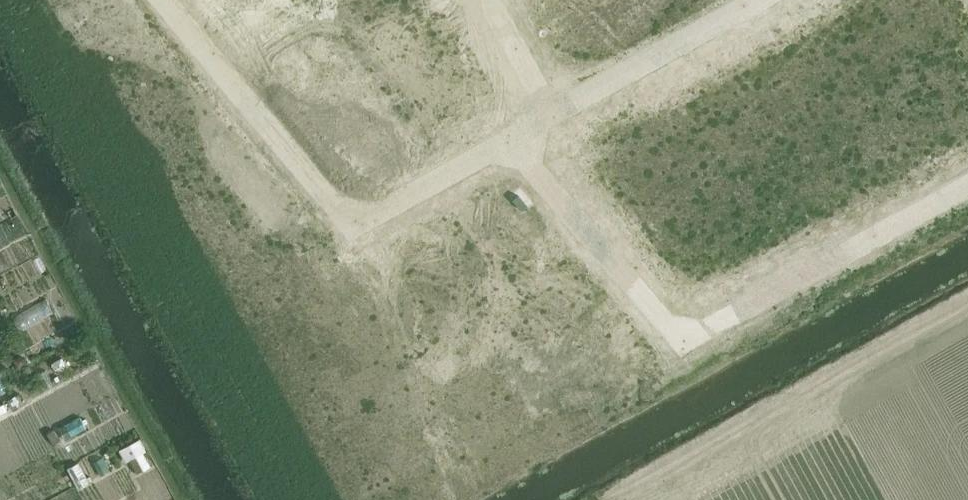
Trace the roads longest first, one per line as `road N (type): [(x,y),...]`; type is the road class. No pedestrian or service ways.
road 1 (residential): [(518,146),(676,332),(688,335),(967,182)]
road 2 (residential): [(164,0),(344,209),(359,215),(489,146),(518,146)]
road 3 (residential): [(544,110),(751,0)]
road 4 (residential): [(544,110),(484,0)]

